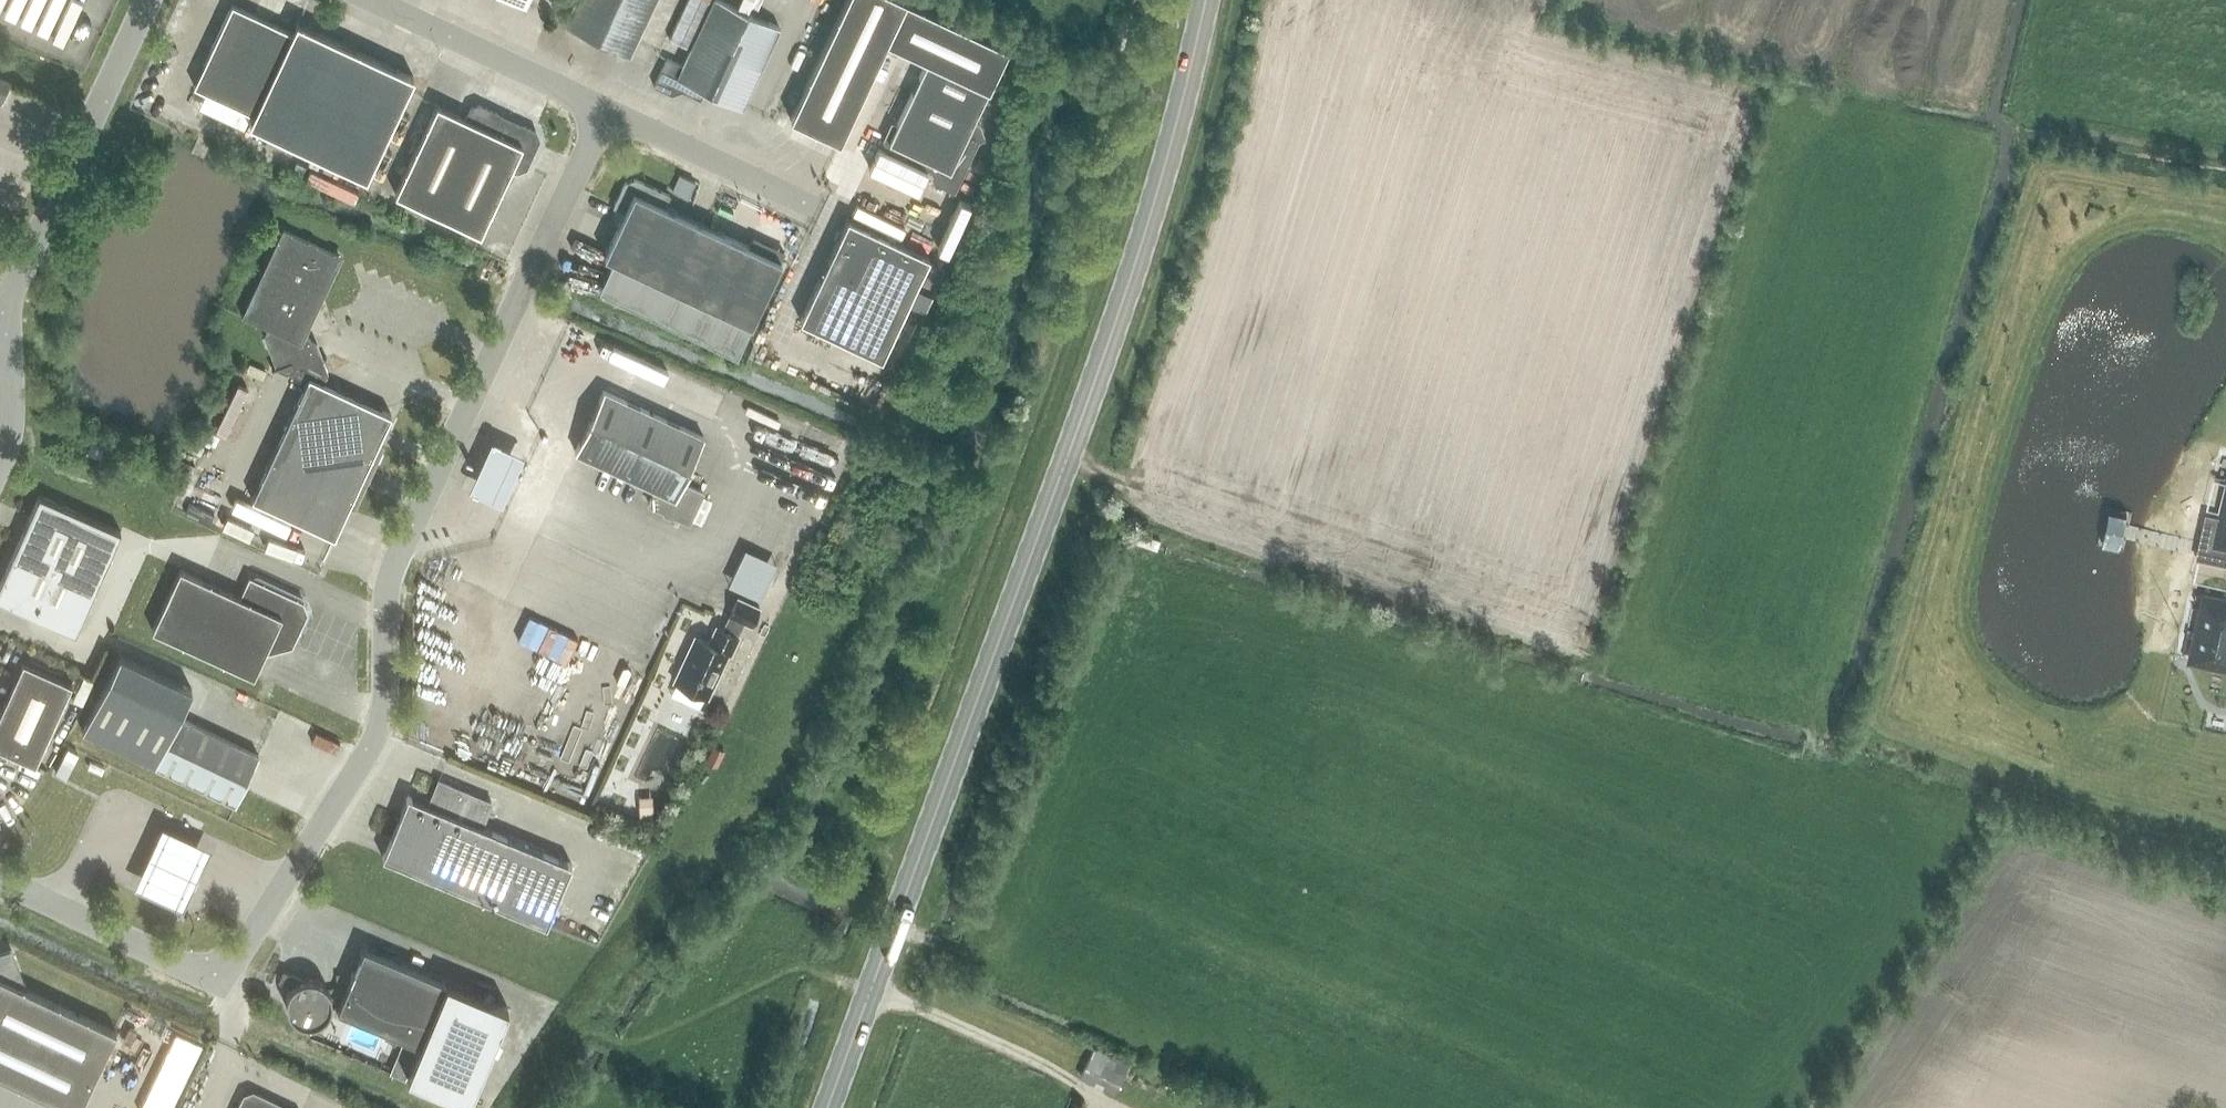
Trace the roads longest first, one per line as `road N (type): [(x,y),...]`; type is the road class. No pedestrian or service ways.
road 1 (unclassified): [(0,883),(184,970),(228,967),(239,955),(383,731),(388,588),(612,114)]
road 2 (primary): [(833,1107),(1130,300),(1209,0)]
road 3 (unclassified): [(0,333),(152,0)]
road 4 (unclassified): [(612,114),(371,0)]
road 5 (unclassified): [(817,206),(612,114)]
road 6 (unclassified): [(0,472),(18,400),(0,343)]

